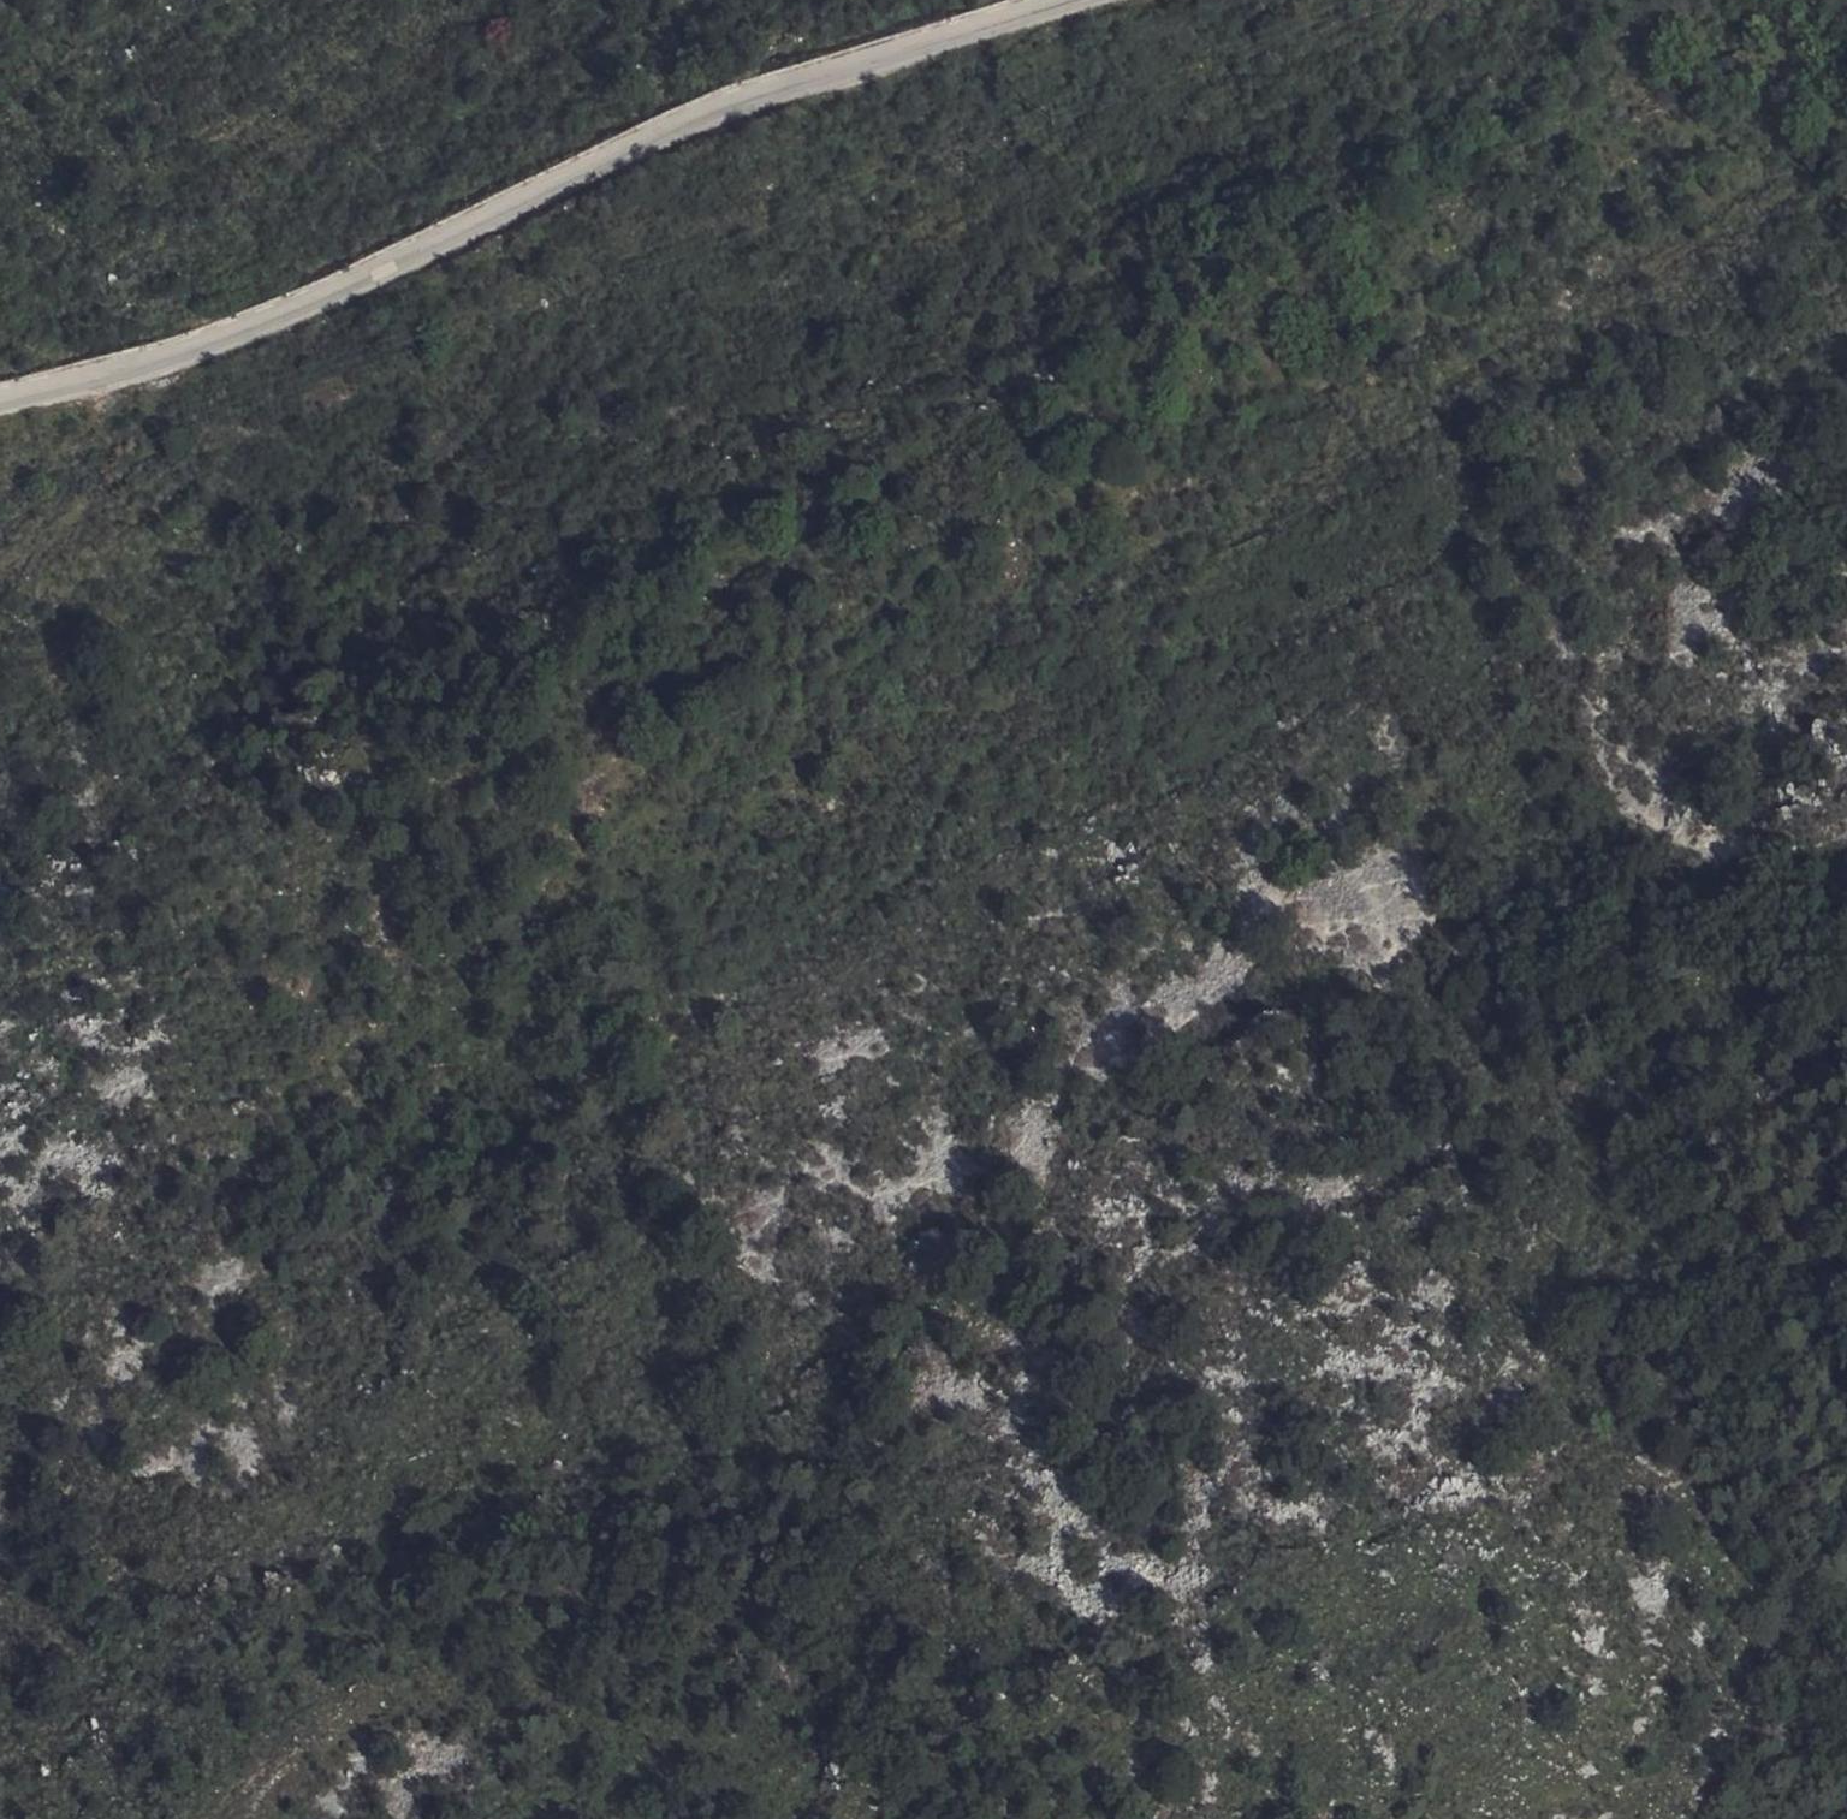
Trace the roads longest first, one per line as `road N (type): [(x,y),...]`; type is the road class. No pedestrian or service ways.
road 1 (secondary): [(0,399),(180,350),(342,287),(751,101),(1070,0)]

